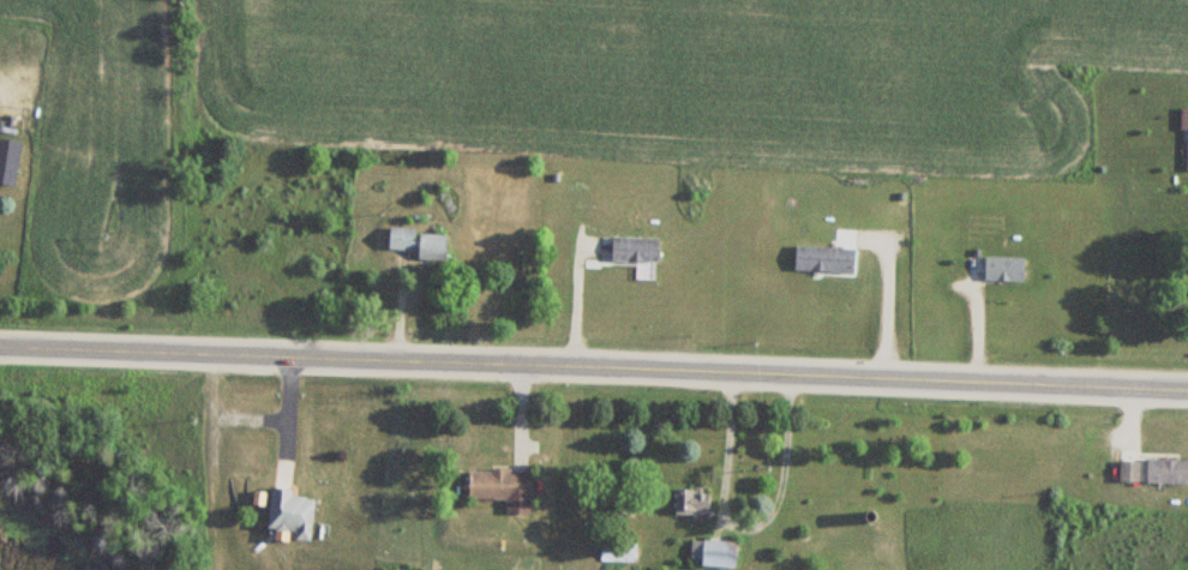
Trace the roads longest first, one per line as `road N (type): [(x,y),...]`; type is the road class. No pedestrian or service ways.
road 1 (tertiary): [(1187,389),(0,341)]

